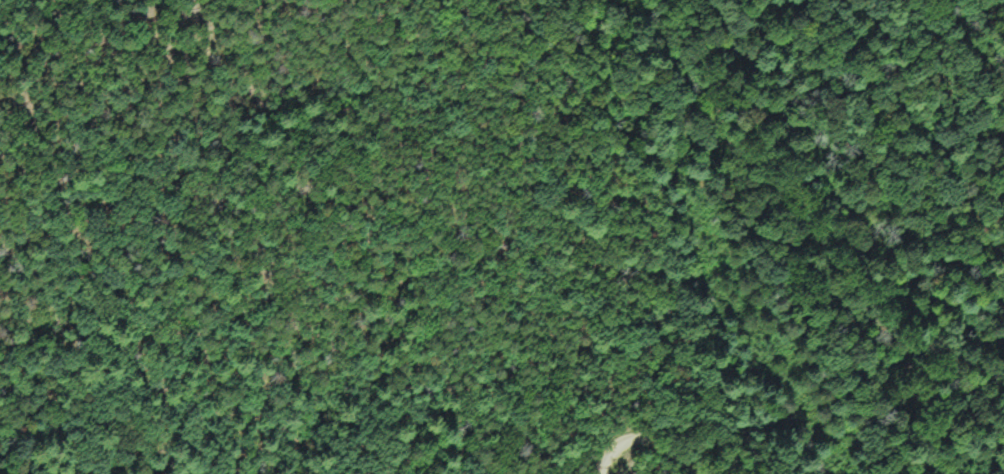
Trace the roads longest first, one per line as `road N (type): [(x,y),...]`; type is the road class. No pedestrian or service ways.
road 1 (track): [(584,473),(587,455),(611,436),(673,446),(701,473)]

